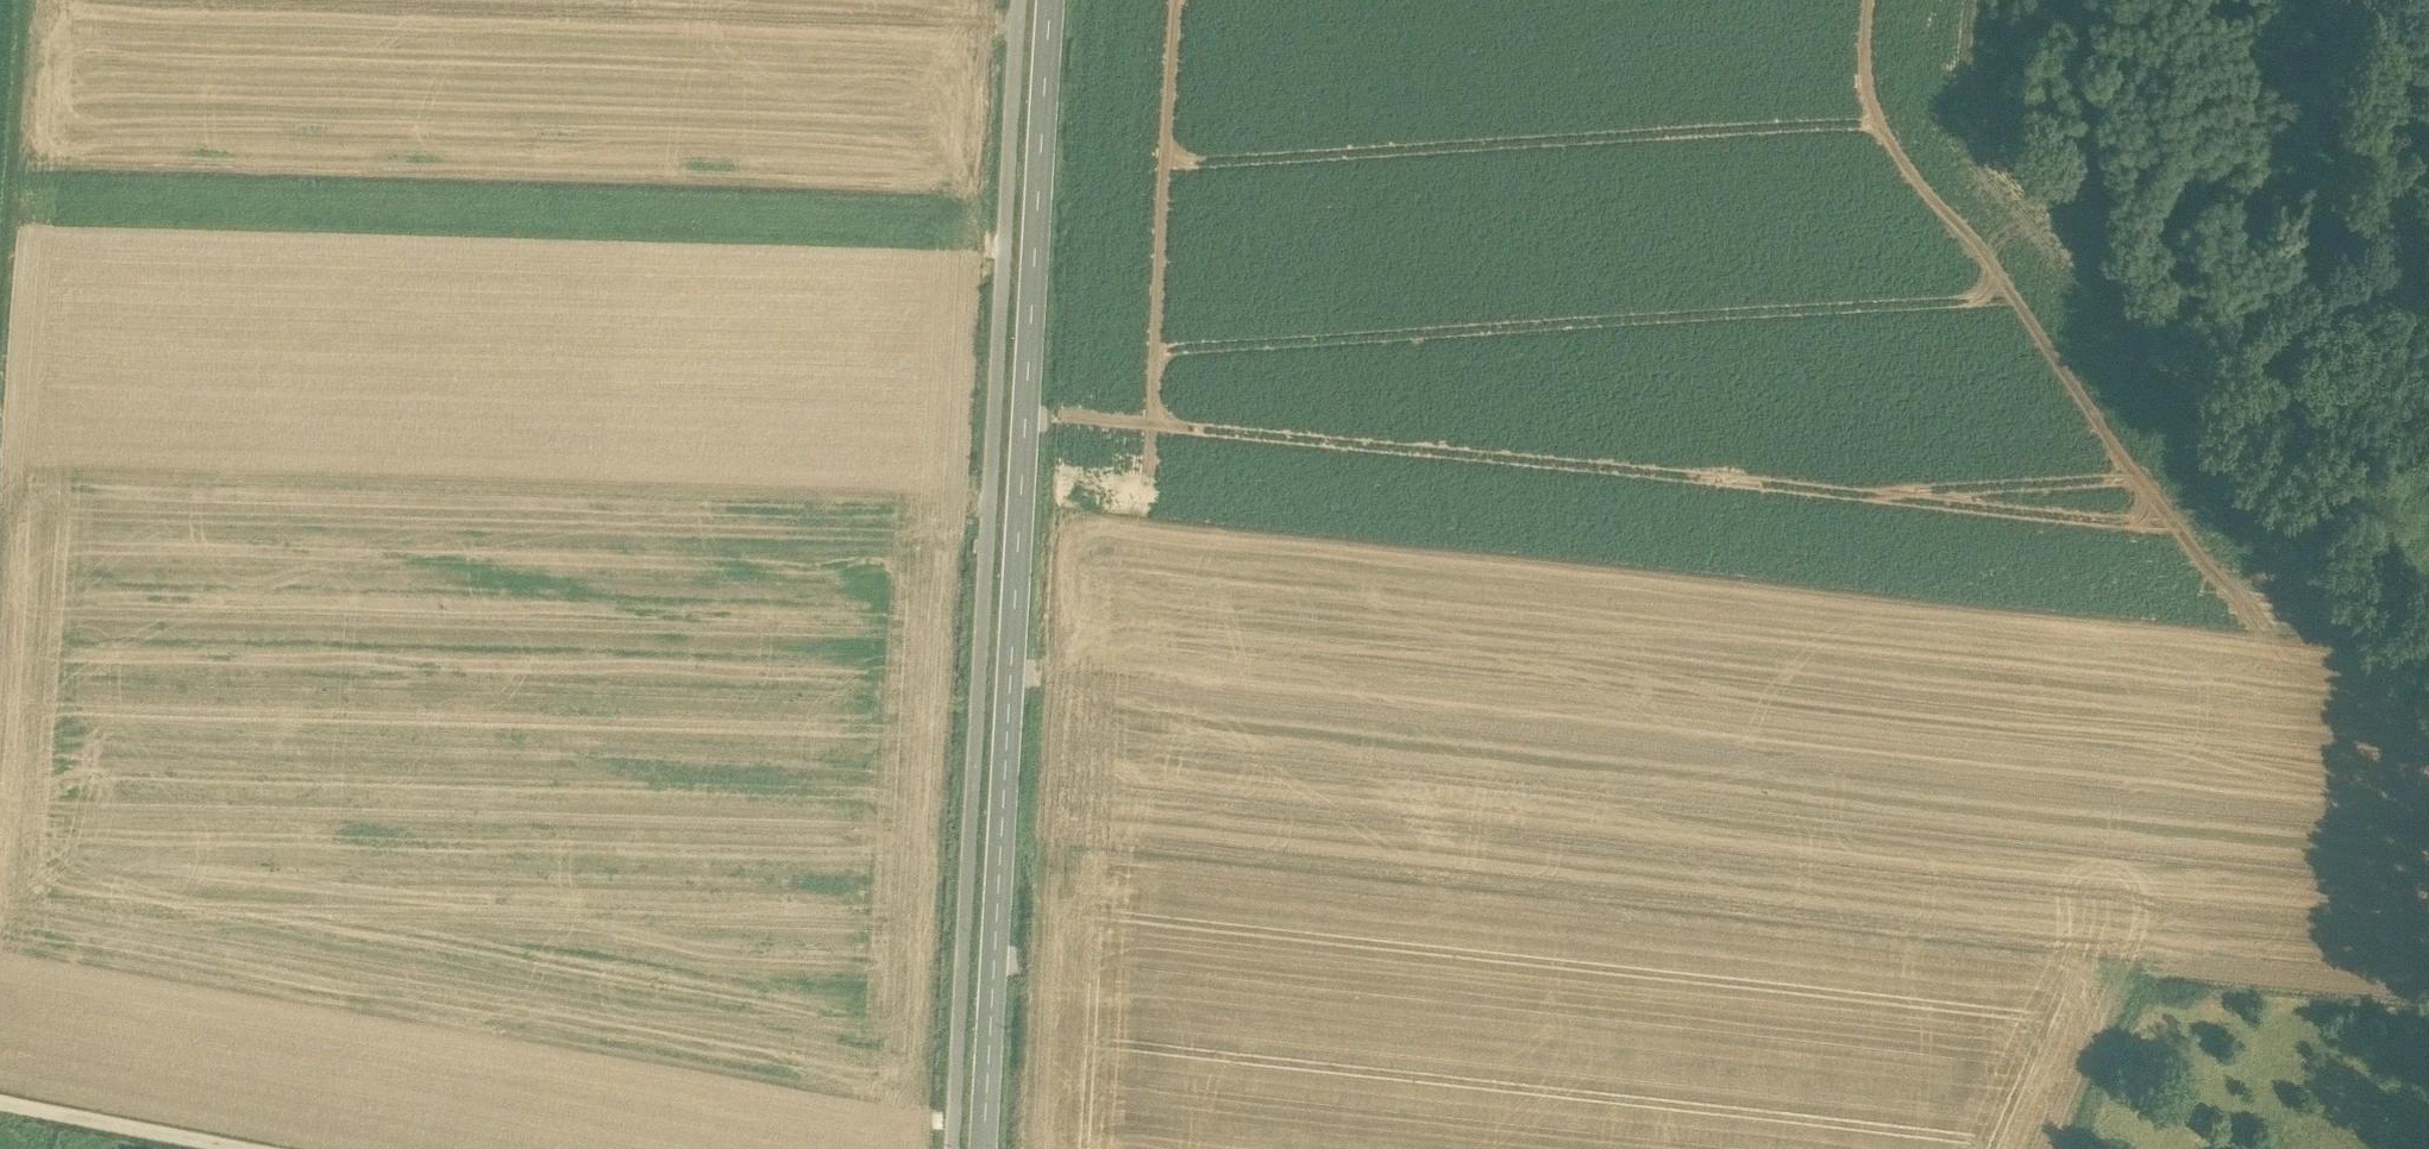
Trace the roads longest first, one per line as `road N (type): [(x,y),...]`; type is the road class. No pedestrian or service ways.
road 1 (tertiary): [(1052,0),(984,1148)]
road 2 (track): [(25,0),(0,326)]
road 3 (track): [(0,1102),(238,1148)]
road 4 (track): [(2144,983),(2074,1148)]

